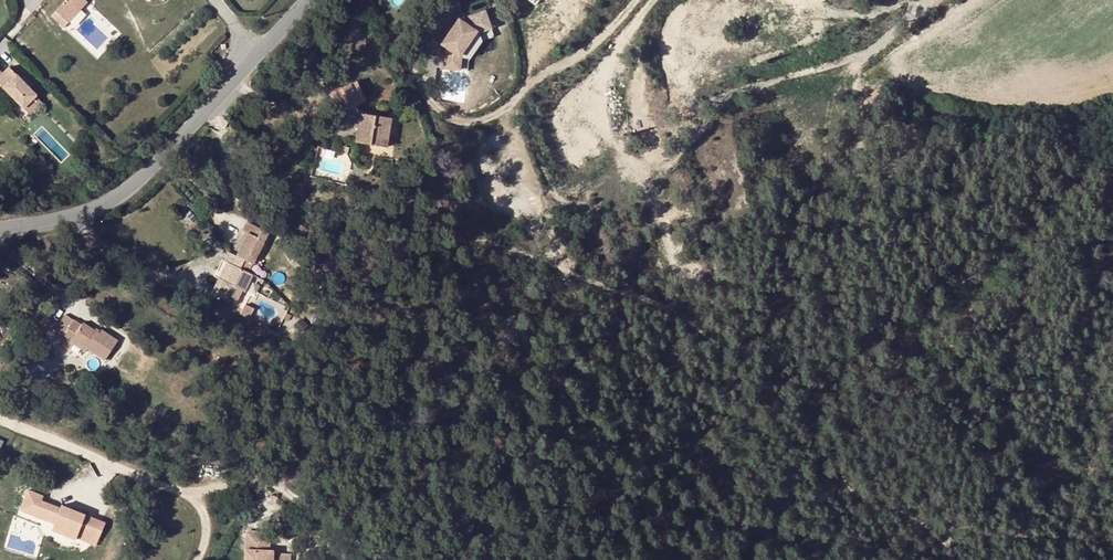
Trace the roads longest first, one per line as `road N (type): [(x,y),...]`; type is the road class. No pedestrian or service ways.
road 1 (track): [(956,559),(919,521),(858,497),(837,465),(788,438),(765,413),(754,354),(726,348),(682,313),(653,183),(704,132),(704,104),(889,40),(914,0)]
road 2 (tertiary): [(0,232),(122,195),(251,62)]
road 3 (track): [(637,0),(573,61),(542,74),(508,110),(480,122),(441,114),(430,93)]
road 4 (track): [(682,313),(469,237)]
road 5 (track): [(655,0),(619,71),(617,116),(624,144),(653,183)]
road 6 (track): [(656,207),(701,226),(754,354)]
road 7 (track): [(704,104),(683,89),(682,47),(692,31),(739,5),(780,0)]
road 8 (track): [(508,110),(520,180),(567,272)]

